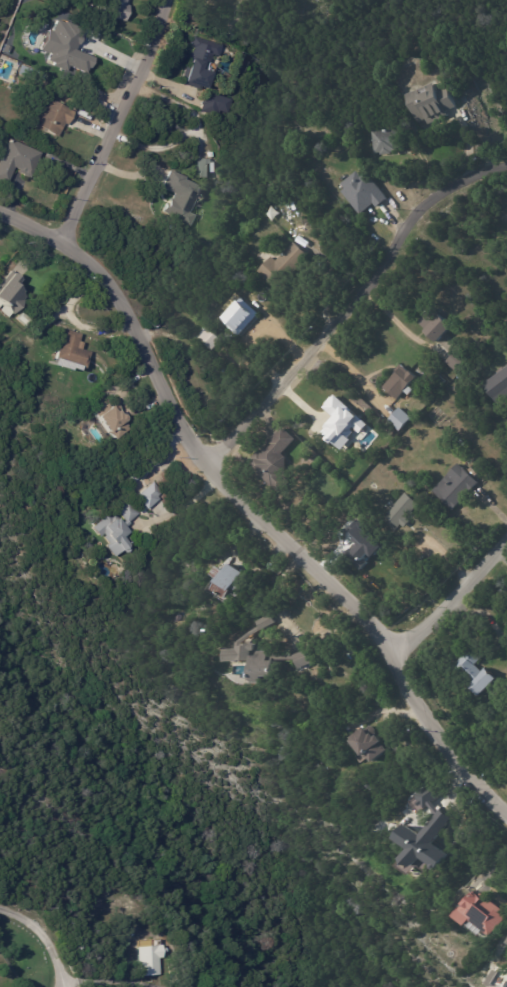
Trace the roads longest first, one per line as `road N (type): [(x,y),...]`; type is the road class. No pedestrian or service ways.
road 1 (residential): [(506,814),(487,802),(406,697),(396,640),(208,461),(104,275),(68,233),(0,206)]
road 2 (residential): [(506,170),(453,180),(390,266),(208,461)]
road 3 (residential): [(68,233),(169,0)]
road 4 (residential): [(506,540),(436,616),(396,640)]

